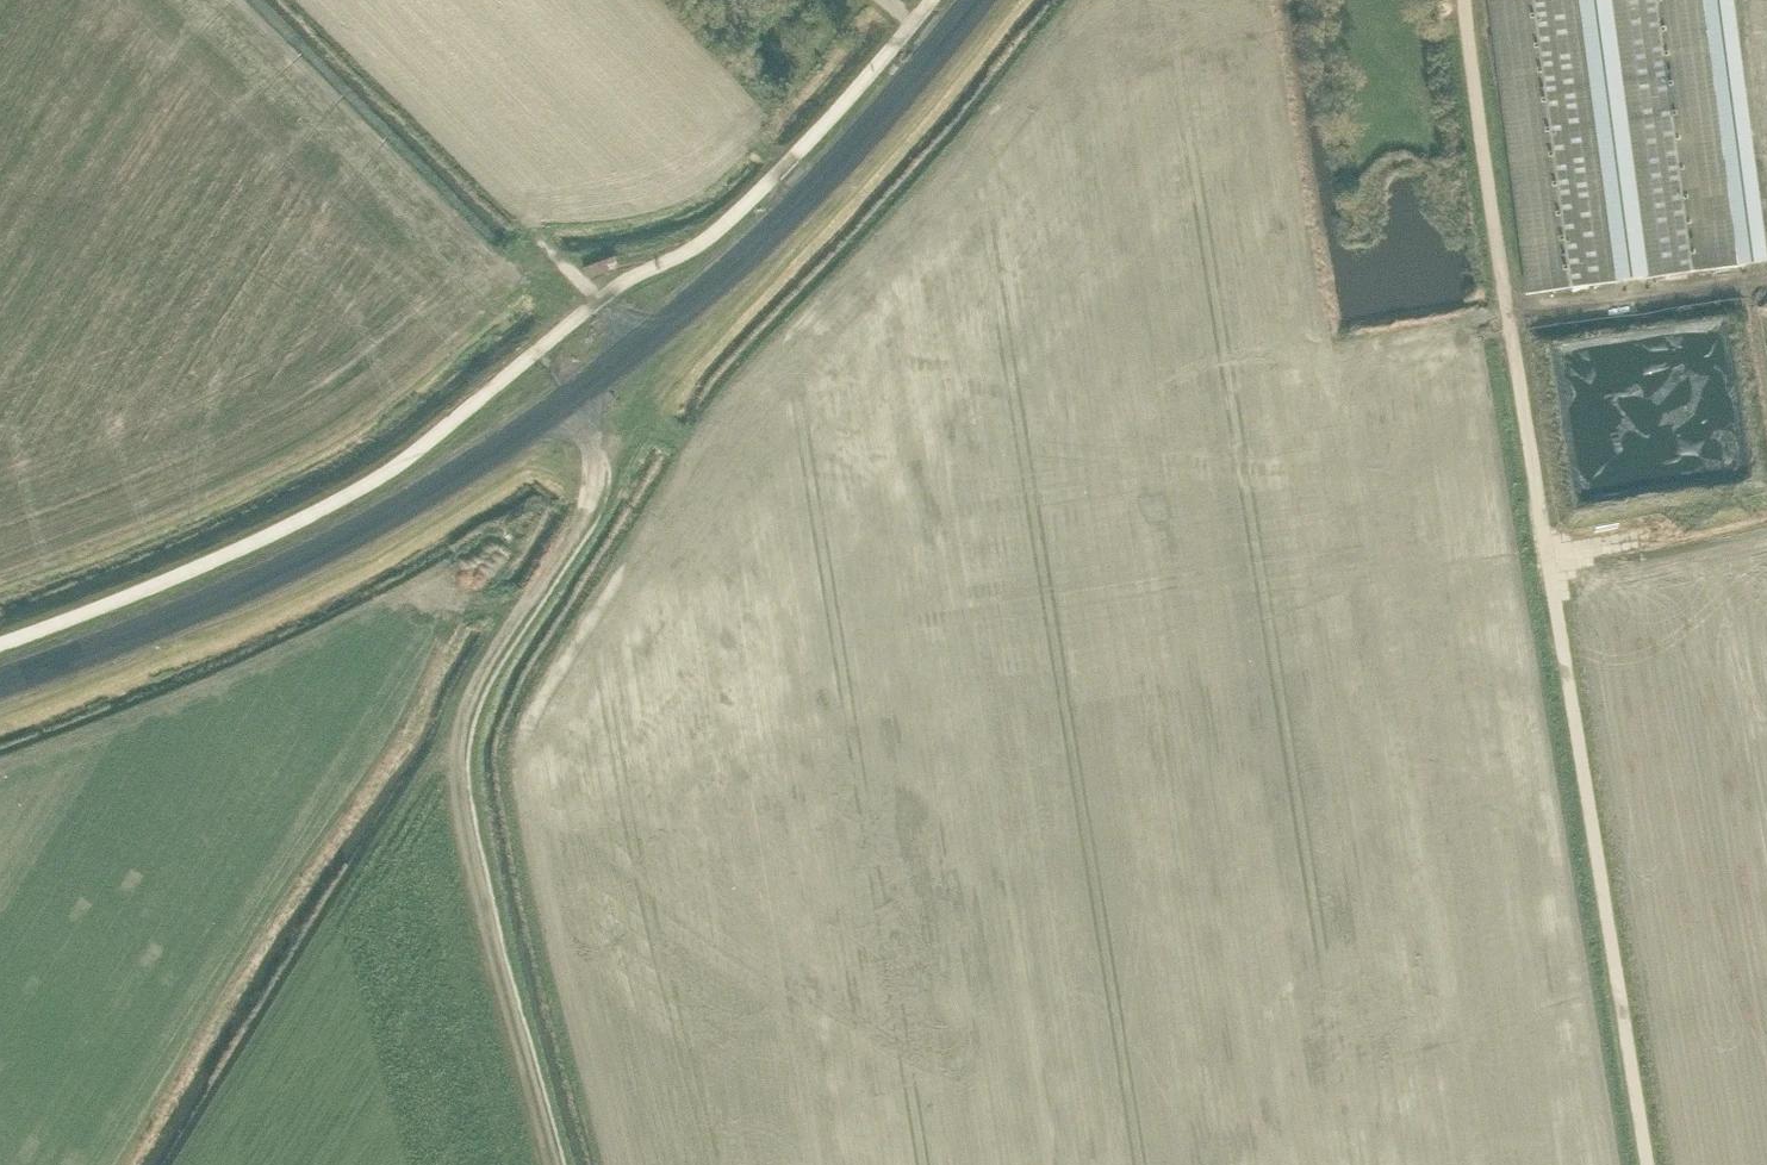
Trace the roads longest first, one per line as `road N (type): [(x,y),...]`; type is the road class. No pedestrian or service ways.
road 1 (primary): [(0,683),(335,544),(568,398),(785,216),(973,0)]
road 2 (track): [(547,1164),(474,893),(453,778),(478,676),(578,521),(592,454)]
road 3 (track): [(535,238),(639,343)]

